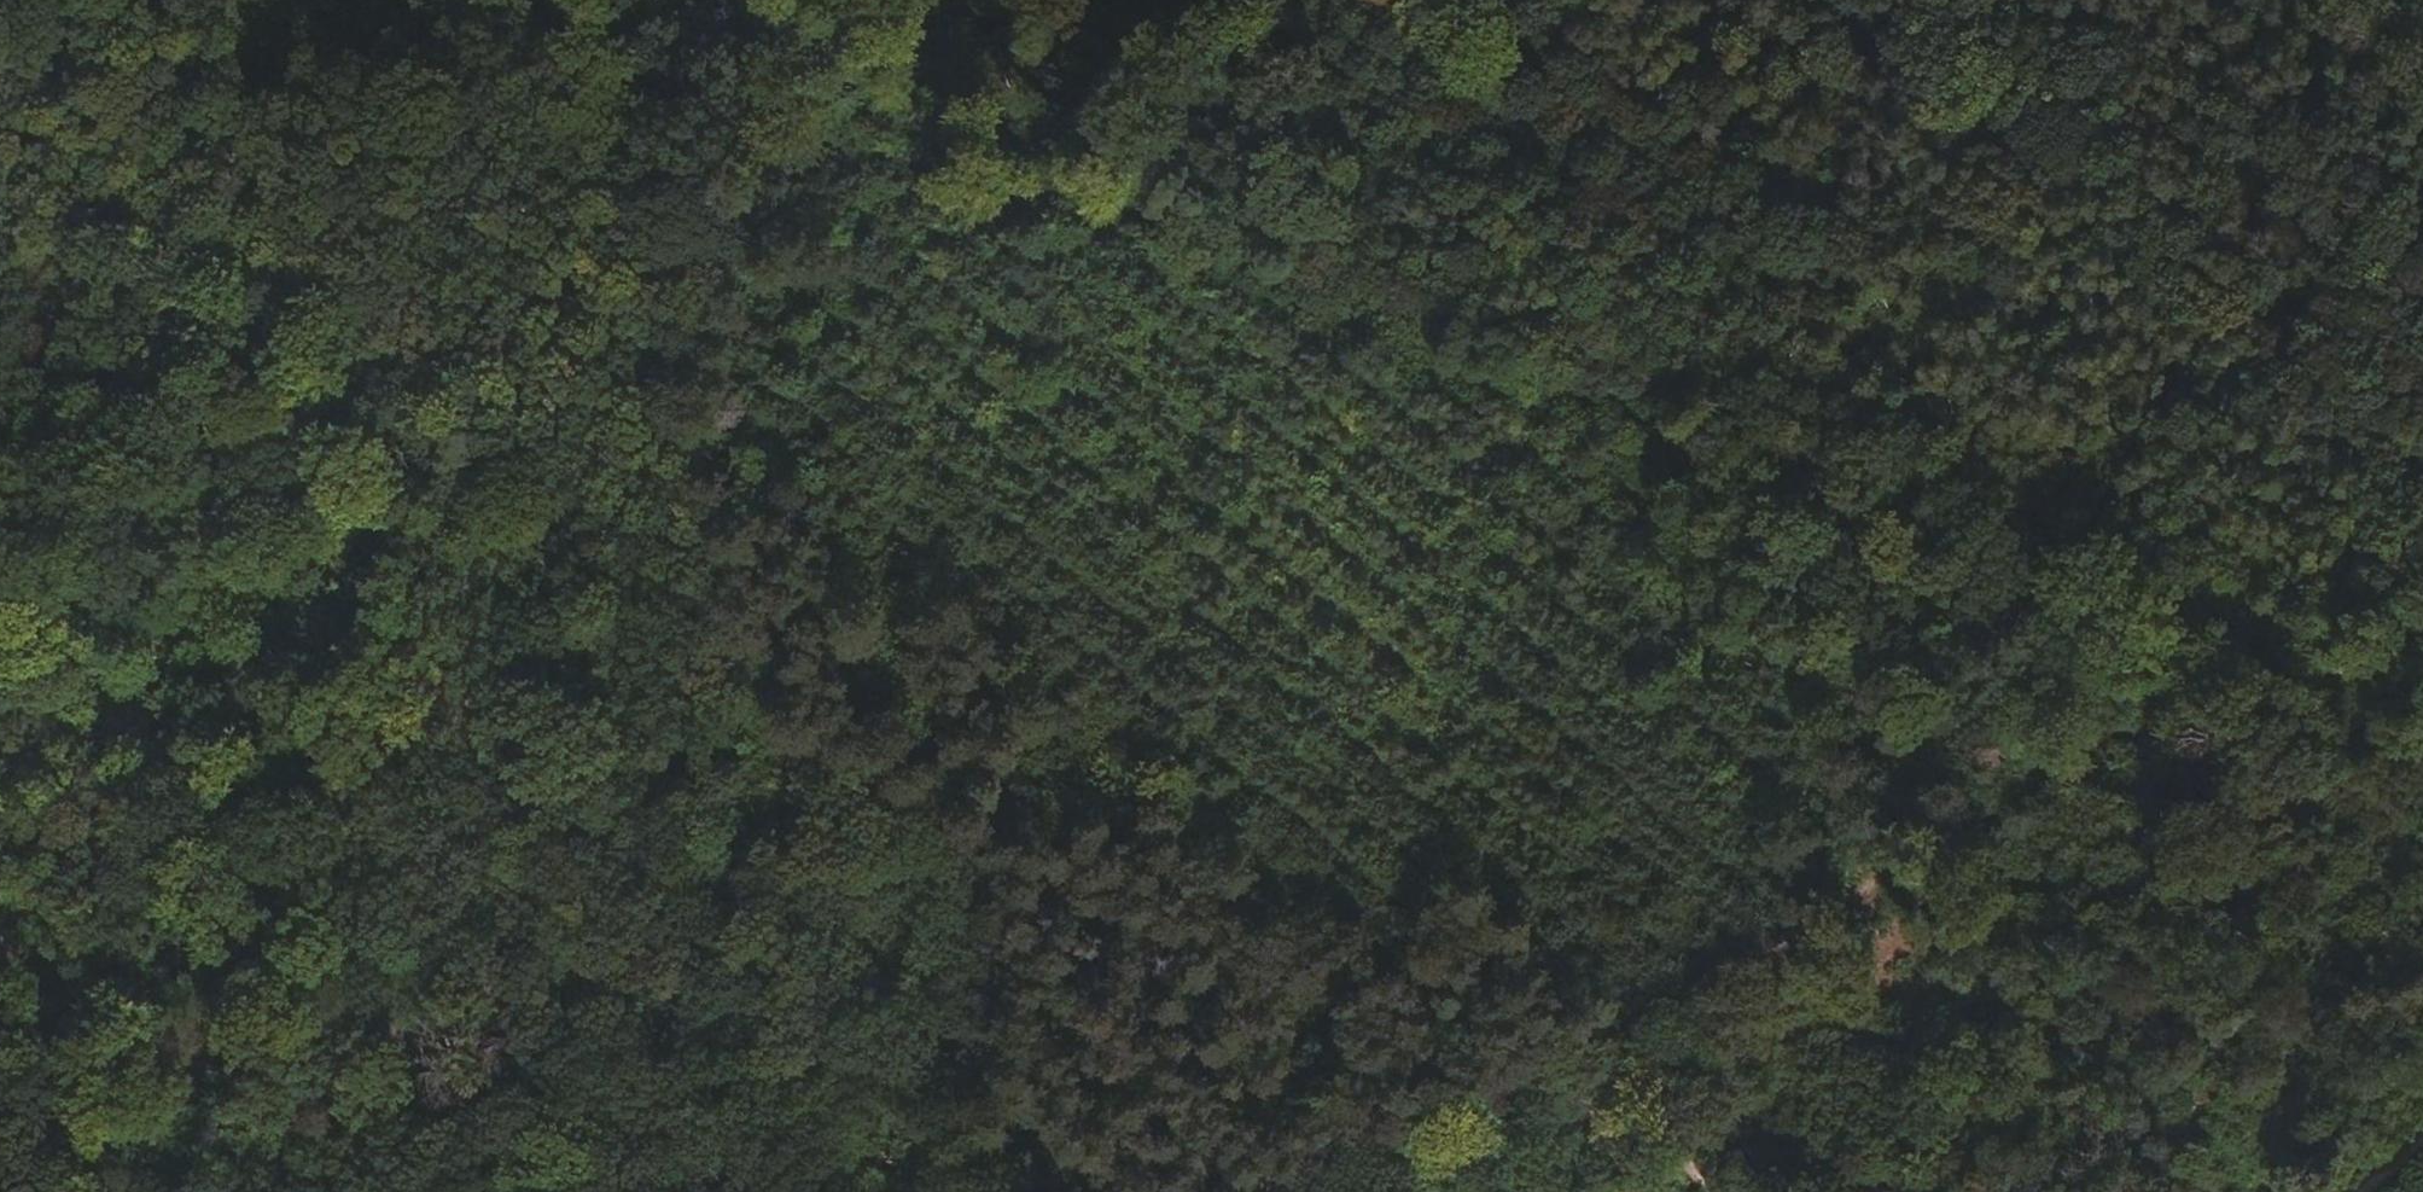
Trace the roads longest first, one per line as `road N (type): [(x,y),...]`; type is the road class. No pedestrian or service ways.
road 1 (track): [(1541,1081),(1648,1024),(1981,815),(2190,699),(2333,673),(2422,682)]
road 2 (track): [(2068,0),(2195,50),(2422,174)]

